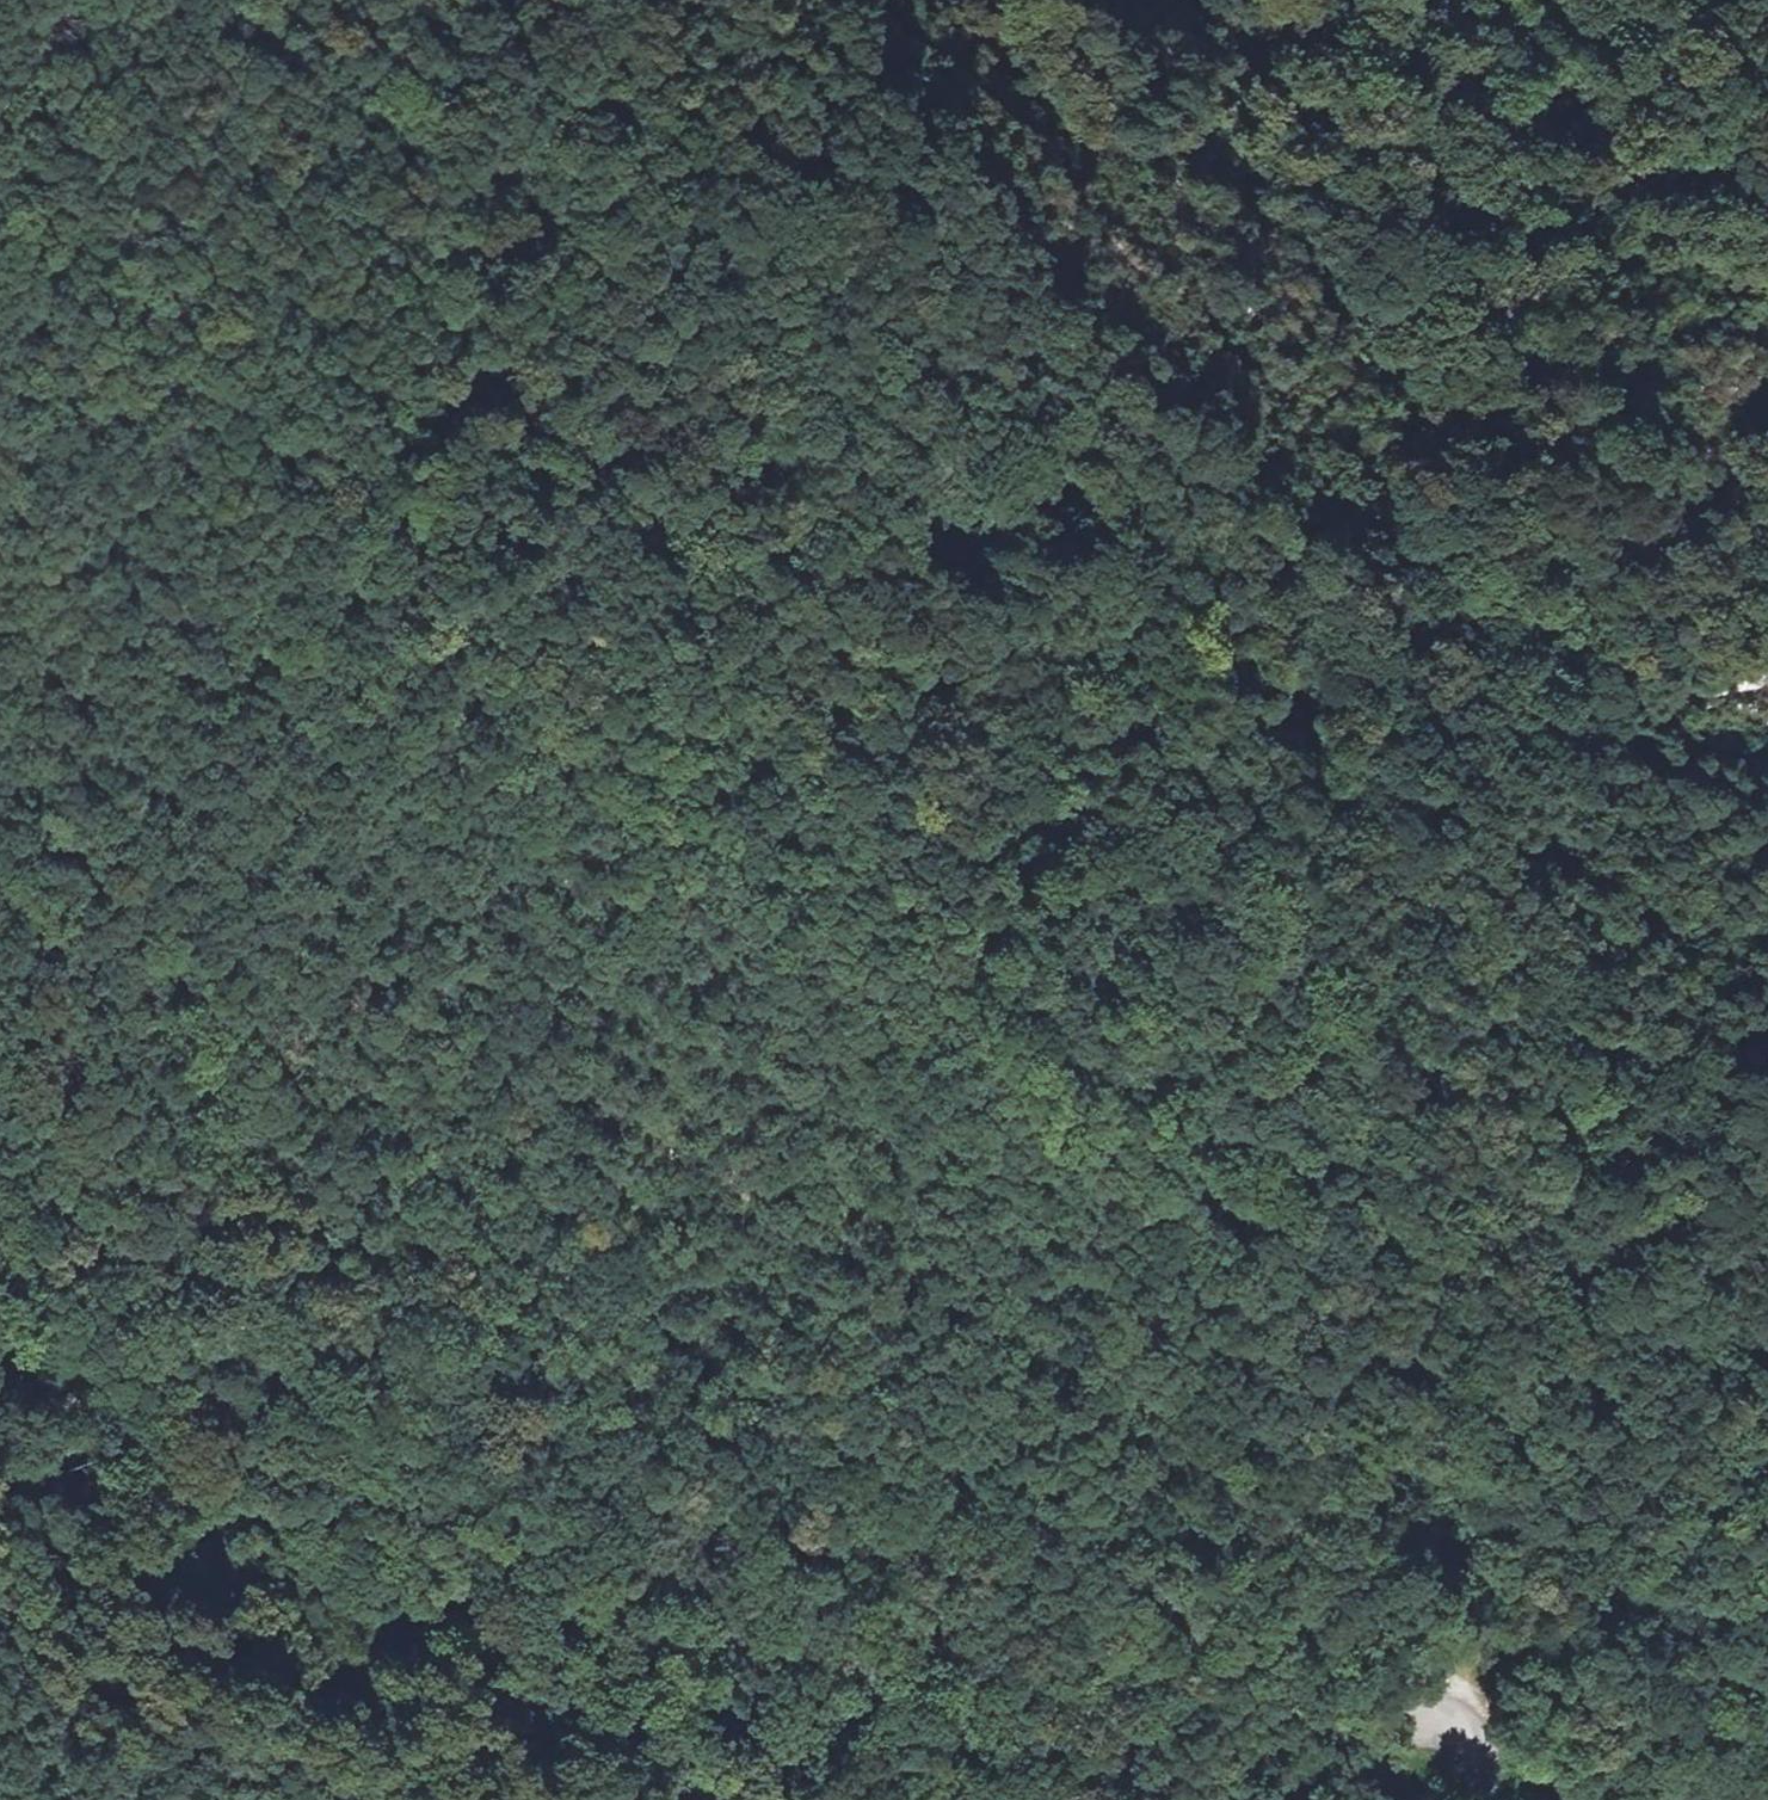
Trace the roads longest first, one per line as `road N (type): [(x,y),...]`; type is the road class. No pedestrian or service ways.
road 1 (residential): [(1490,1799),(1488,1769),(1467,1735),(1426,1713),(1397,1746),(1391,1799)]

